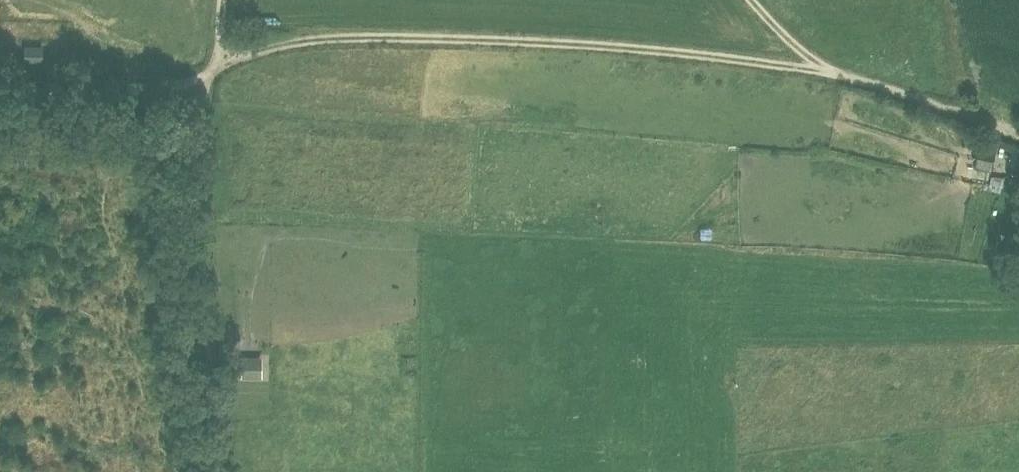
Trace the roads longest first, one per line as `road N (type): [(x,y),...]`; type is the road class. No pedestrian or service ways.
road 1 (track): [(204,86),(225,61),(291,44),(572,45),(832,73),(992,126)]
road 2 (track): [(217,471),(200,139),(204,86)]
road 3 (track): [(0,87),(204,86)]

